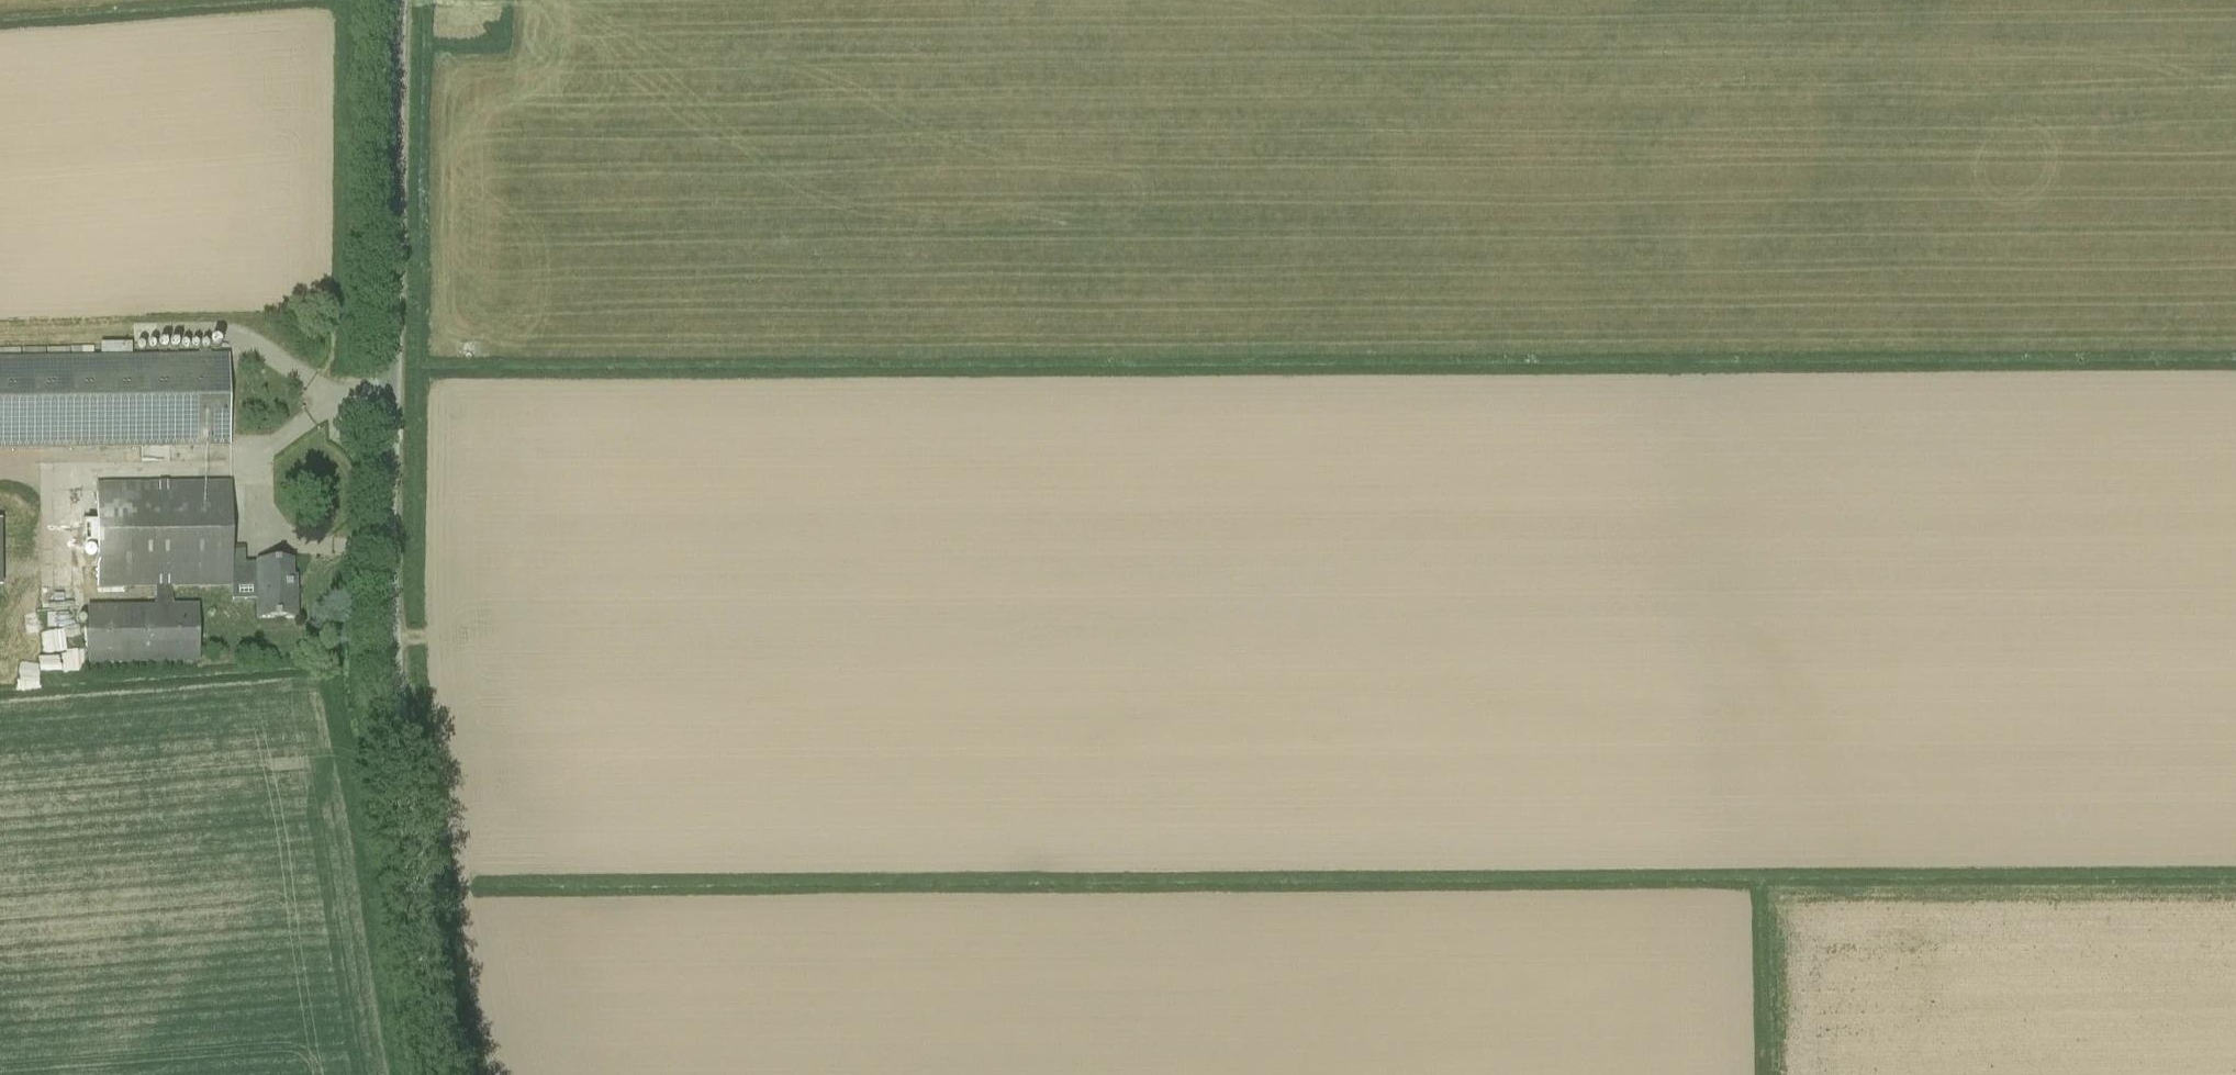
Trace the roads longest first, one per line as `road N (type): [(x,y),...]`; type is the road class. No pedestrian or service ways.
road 1 (unclassified): [(448,1074),(399,751),(399,0)]

